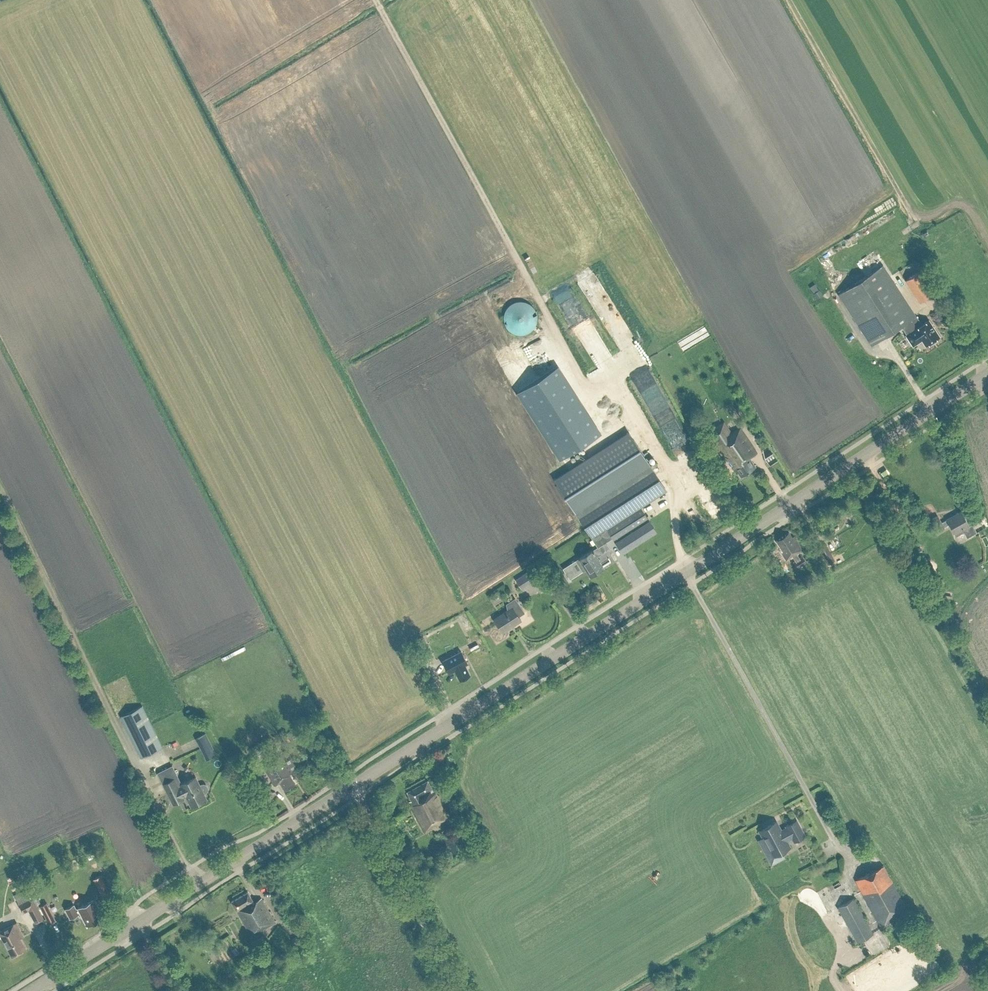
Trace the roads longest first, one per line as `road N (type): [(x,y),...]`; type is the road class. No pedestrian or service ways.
road 1 (tertiary): [(352,785),(987,373)]
road 2 (tertiary): [(29,990),(352,785)]
road 3 (unclassified): [(461,990),(352,785)]

